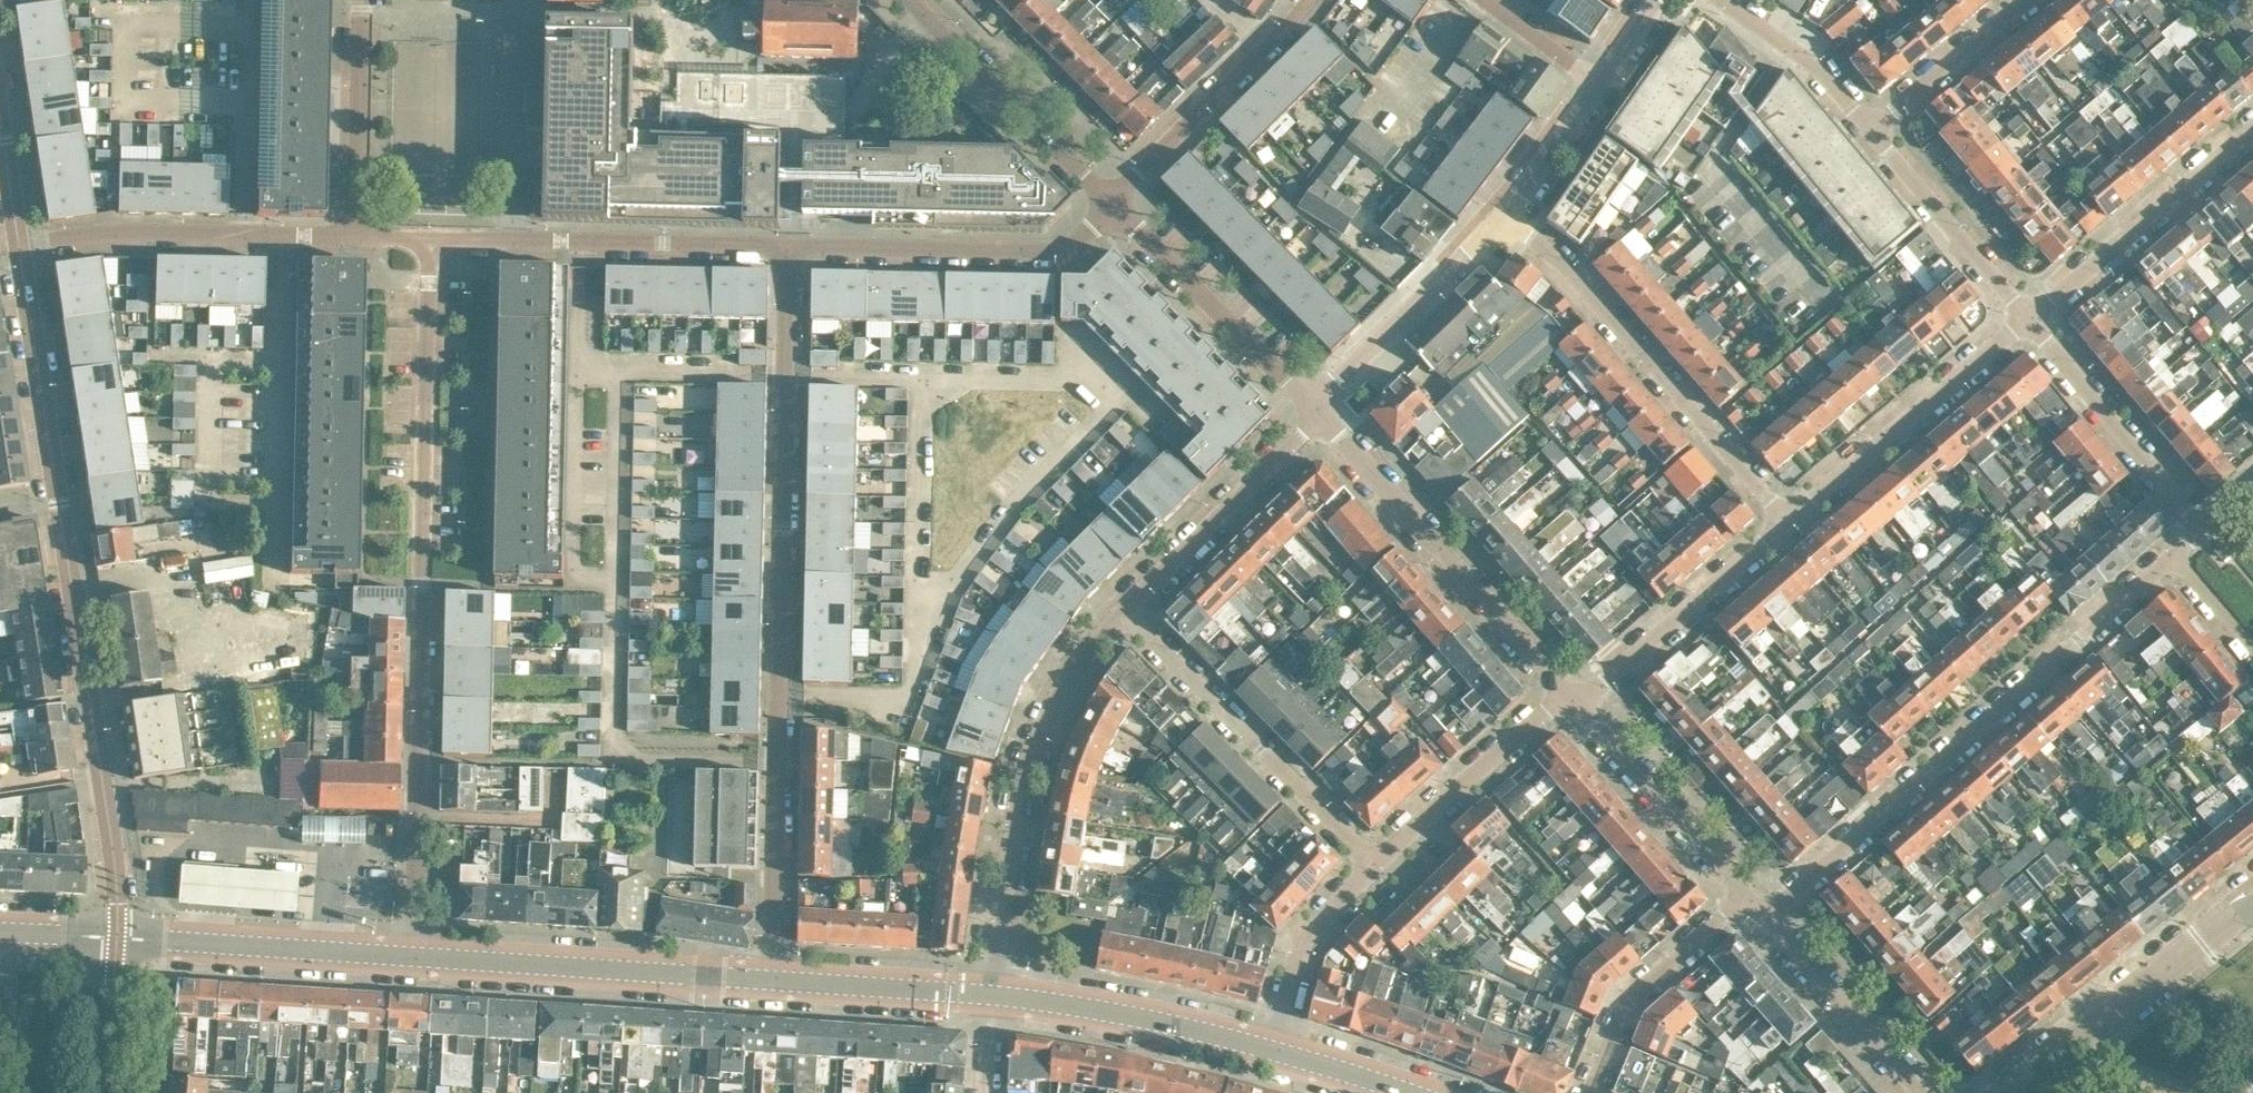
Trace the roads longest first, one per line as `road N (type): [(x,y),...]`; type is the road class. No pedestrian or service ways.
road 1 (residential): [(775,979),(787,242)]
road 2 (residential): [(412,955),(428,235)]
road 3 (unclassified): [(19,244),(114,843),(117,937)]
road 4 (residential): [(1763,917),(2174,557)]
road 5 (residential): [(1788,520),(1574,274),(1499,209)]
road 6 (unclassified): [(992,994),(1028,771),(1061,687),(1125,609)]
road 7 (unclassified): [(1574,699),(1319,412)]
road 8 (tertiary): [(775,979),(412,955)]
road 9 (residential): [(428,235),(787,242)]
road 10 (residential): [(1376,865),(1125,609)]
road 11 (residential): [(787,242),(1065,247),(1113,200)]
road 12 (residential): [(19,244),(110,230),(356,234)]
road 13 (residential): [(1788,520),(2027,318)]
road 14 (unclassified): [(2008,1092),(2252,906)]
road 15 (unclassified): [(1319,412),(1113,200)]
road 16 (tertiary): [(412,955),(117,937)]
road 17 (residential): [(2027,318),(2252,128)]
road 18 (unclassified): [(1113,200),(909,0)]
road 19 (tertiary): [(1271,1049),(1121,1012),(992,994)]
road 20 (residential): [(1113,200),(1310,0)]
road 21 (residential): [(1574,699),(1788,520)]
road 22 (residential): [(2204,531),(2027,318)]
road 23 (unclassified): [(1125,609),(1319,412)]
road 24 (unclassified): [(1319,412),(1499,209)]
road 25 (unclassified): [(1746,897),(1574,699)]
road 26 (residential): [(1376,865),(1543,713),(1574,699)]
road 27 (residential): [(1589,1092),(1626,999),(1746,897)]
road 28 (residential): [(2027,318),(1872,130)]
road 29 (residential): [(356,234),(361,0)]
road 30 (unclassified): [(1918,1092),(1763,917)]
road 31 (residential): [(1271,1049),(1300,943),(1376,865)]
road 32 (tertiary): [(992,994),(775,979)]
road 33 (residential): [(1872,130),(1802,54),(1719,0)]
road 34 (residential): [(1872,130),(2026,0)]
road 35 (unclassified): [(1499,209),(1594,82)]
road 36 (unclassified): [(117,937),(106,1092)]
road 37 (tertiary): [(1413,1092),(1271,1049)]
road 38 (residential): [(1594,82),(1486,0)]
road 39 (unclassified): [(0,112),(19,244)]
road 40 (residential): [(2174,557),(2252,651)]

